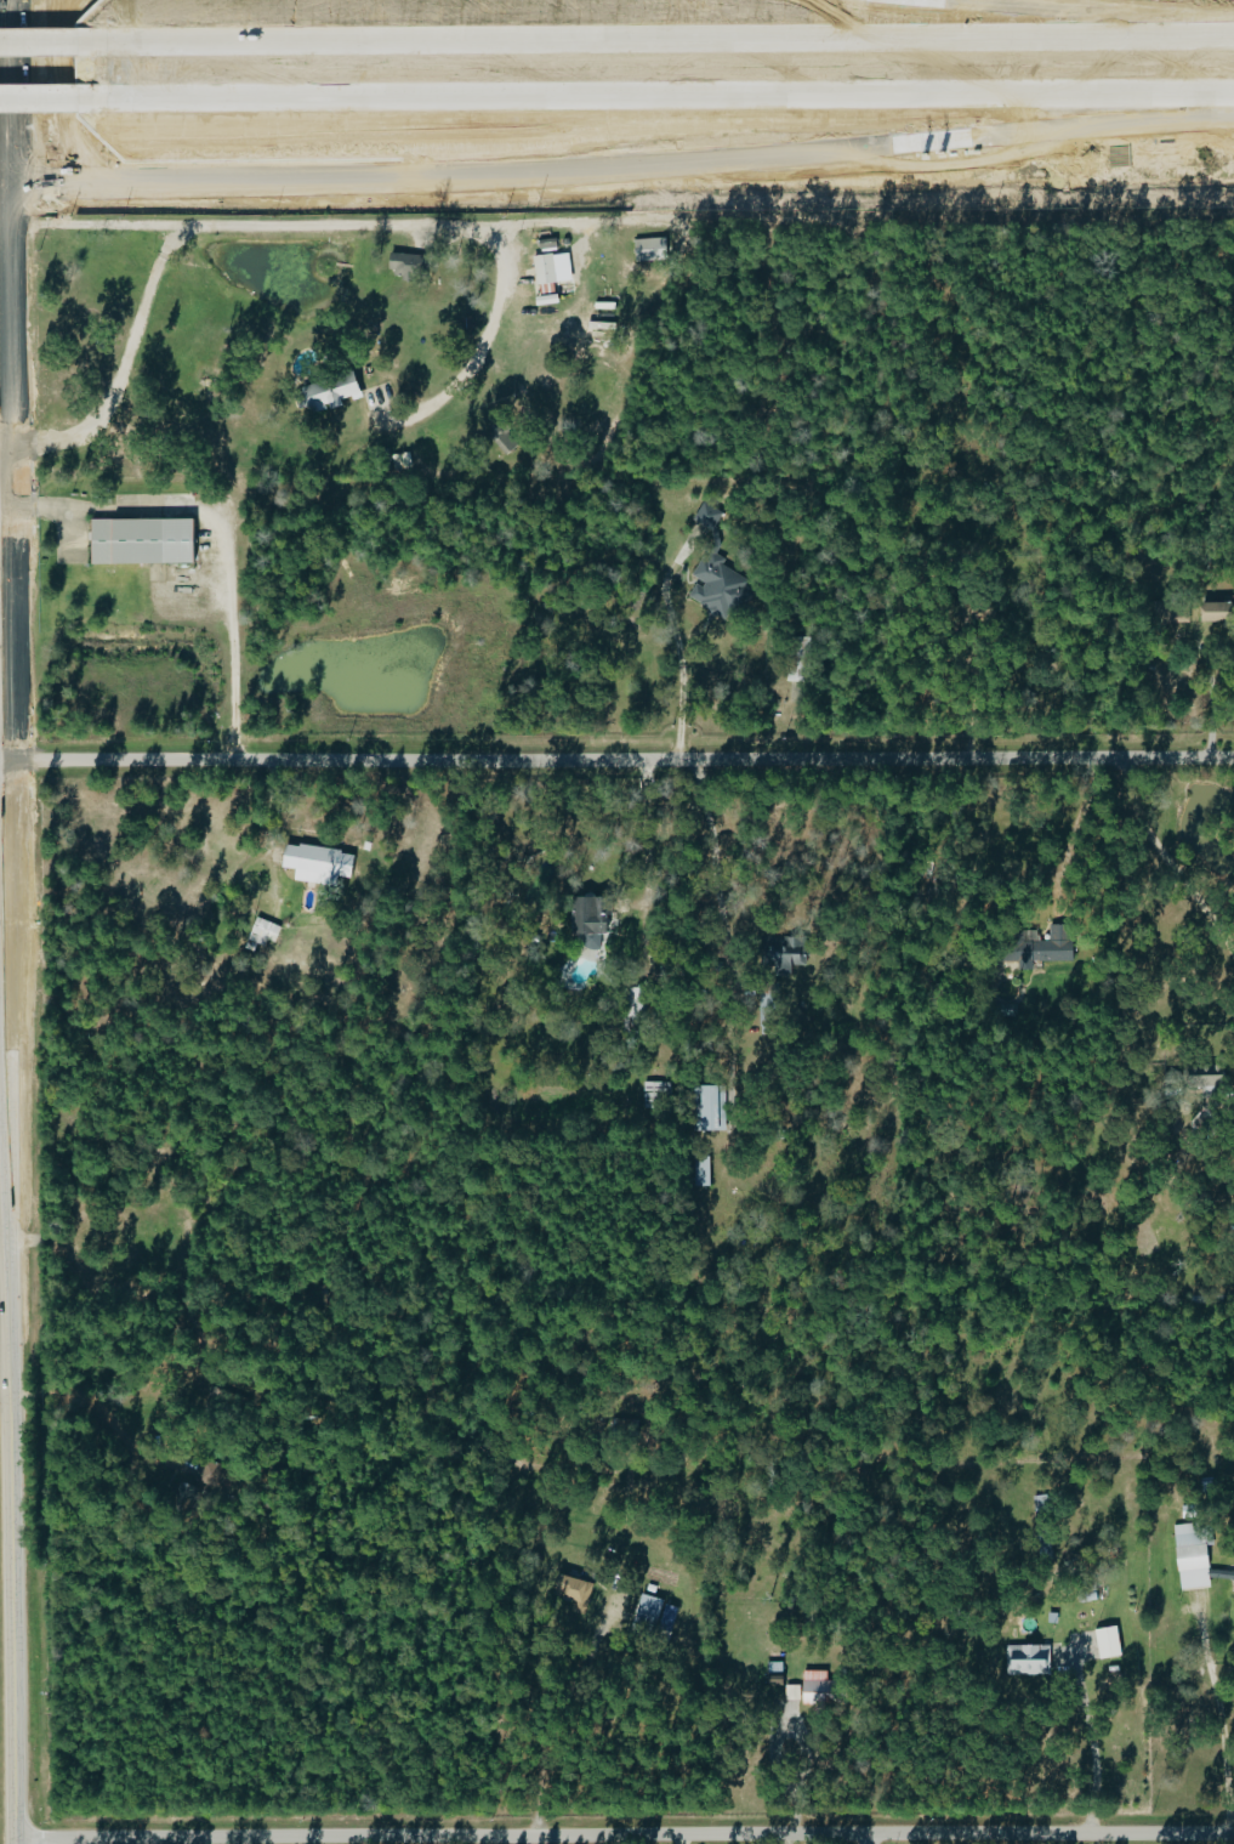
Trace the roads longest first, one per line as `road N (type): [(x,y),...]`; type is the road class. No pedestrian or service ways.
road 1 (secondary): [(16,1843),(0,458)]
road 2 (motorway): [(0,183),(530,176),(1233,115)]
road 3 (residential): [(6,761),(1233,756)]
road 4 (residential): [(16,1840),(1233,1833)]
road 5 (motorway): [(1233,35),(69,44)]
road 6 (motorway): [(72,98),(1233,93)]
road 7 (residential): [(933,222),(0,226)]
road 8 (motorway): [(1233,24),(948,0)]
road 9 (motorway): [(62,0),(55,29),(59,134),(84,169),(121,182)]

